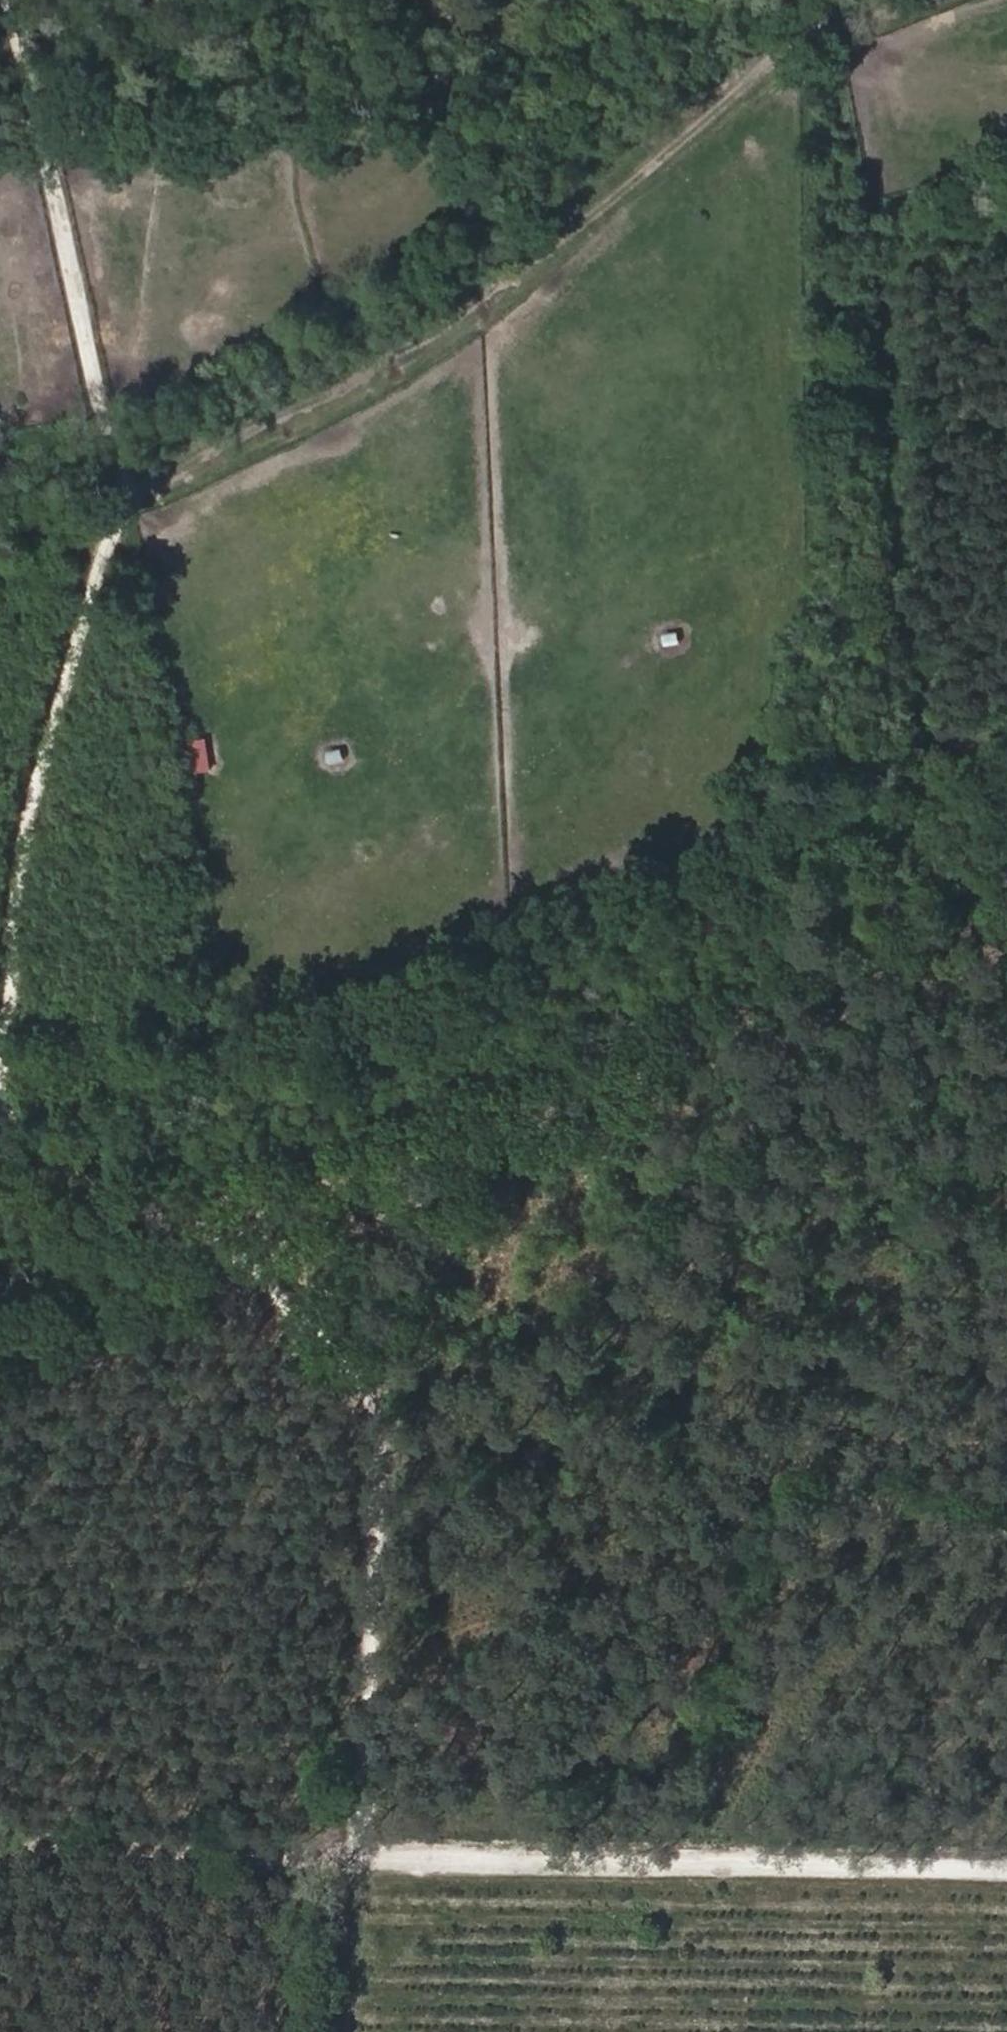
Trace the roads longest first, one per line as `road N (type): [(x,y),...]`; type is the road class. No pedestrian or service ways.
road 1 (track): [(0,1848),(1006,1870)]

